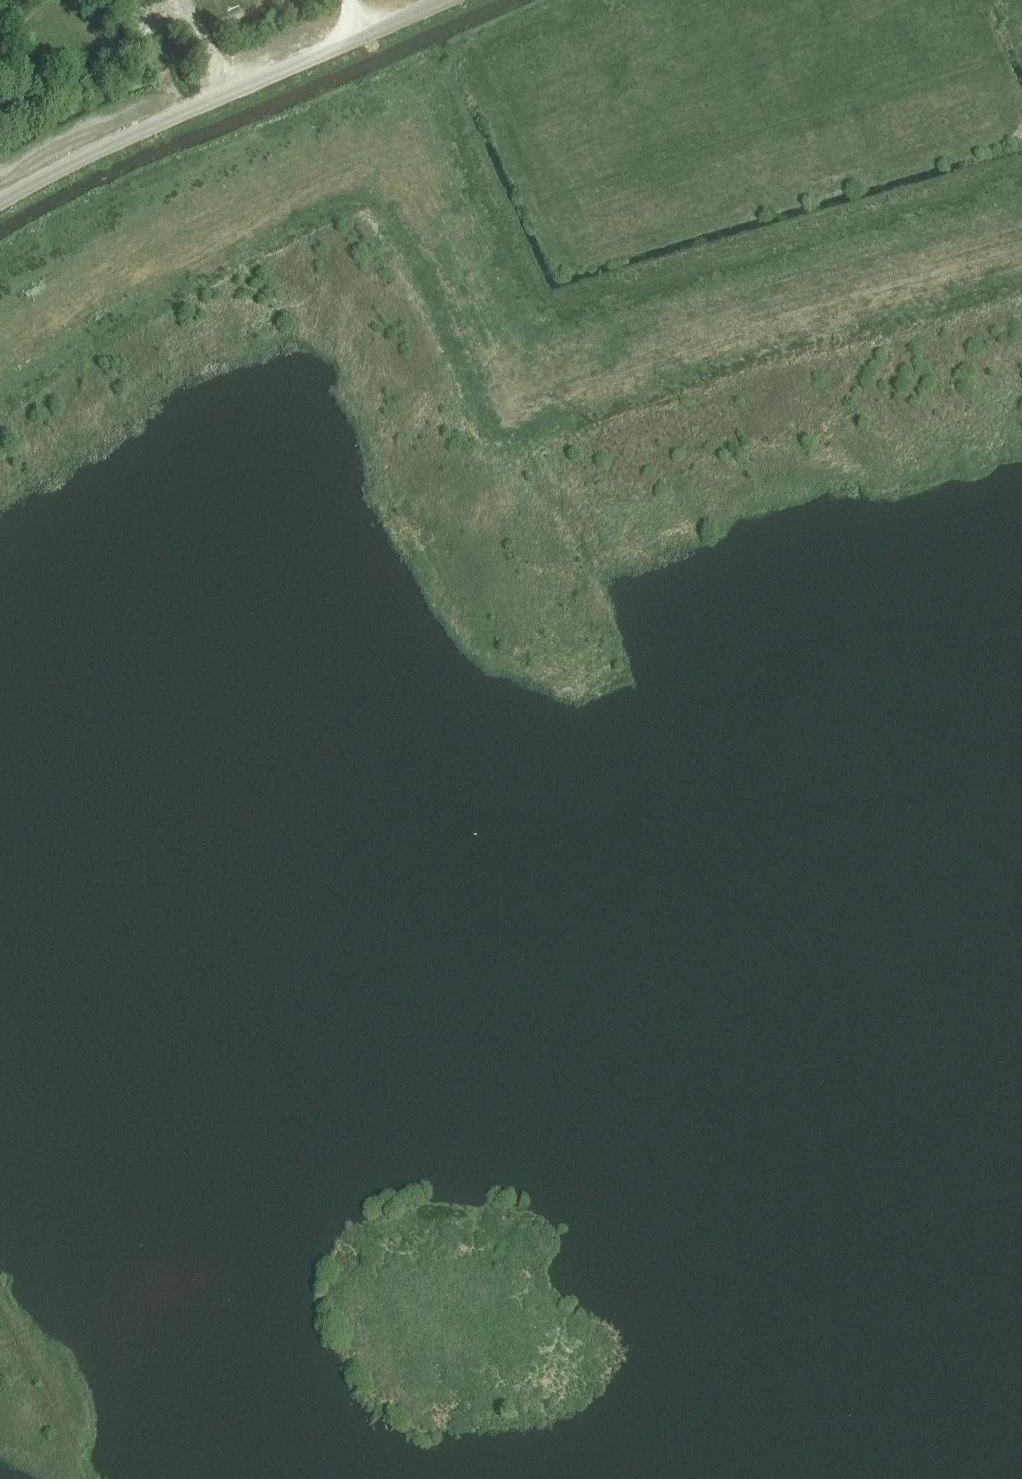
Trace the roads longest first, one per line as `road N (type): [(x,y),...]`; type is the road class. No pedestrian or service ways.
road 1 (track): [(0,343),(253,205),(401,137),(520,380),(1021,220)]
road 2 (unclassified): [(0,201),(184,109),(441,0)]

